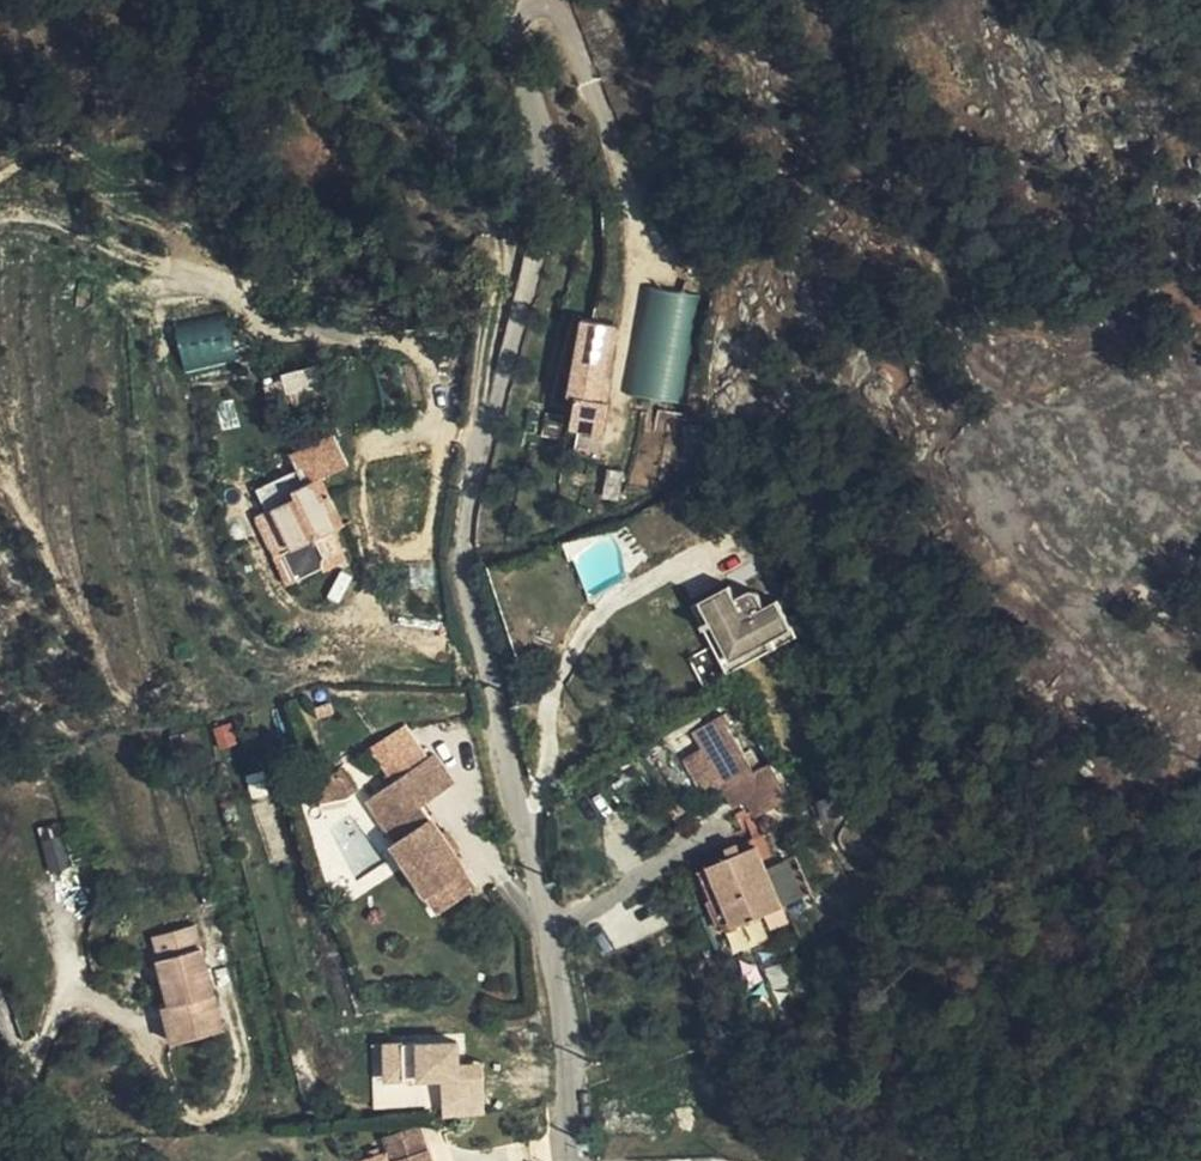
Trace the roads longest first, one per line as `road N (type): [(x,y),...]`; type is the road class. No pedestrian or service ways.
road 1 (residential): [(574,1160),(557,984),(462,565),(541,196),(499,0)]
road 2 (residential): [(60,1160),(0,997)]

